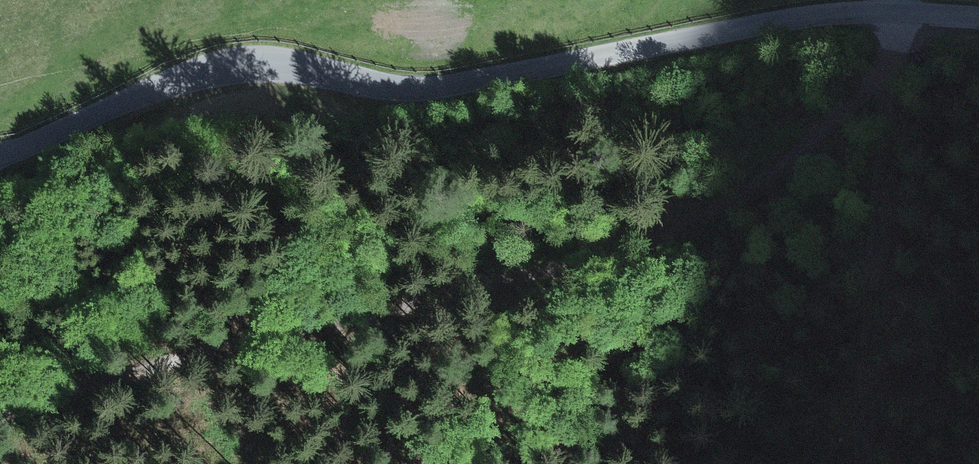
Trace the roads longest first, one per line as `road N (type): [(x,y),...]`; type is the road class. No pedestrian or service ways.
road 1 (track): [(0,424),(310,322),(649,237),(761,181),(928,18)]
road 2 (tertiary): [(0,157),(137,88),(196,69),(299,66),(396,86),(521,75),(796,27),(978,20)]

